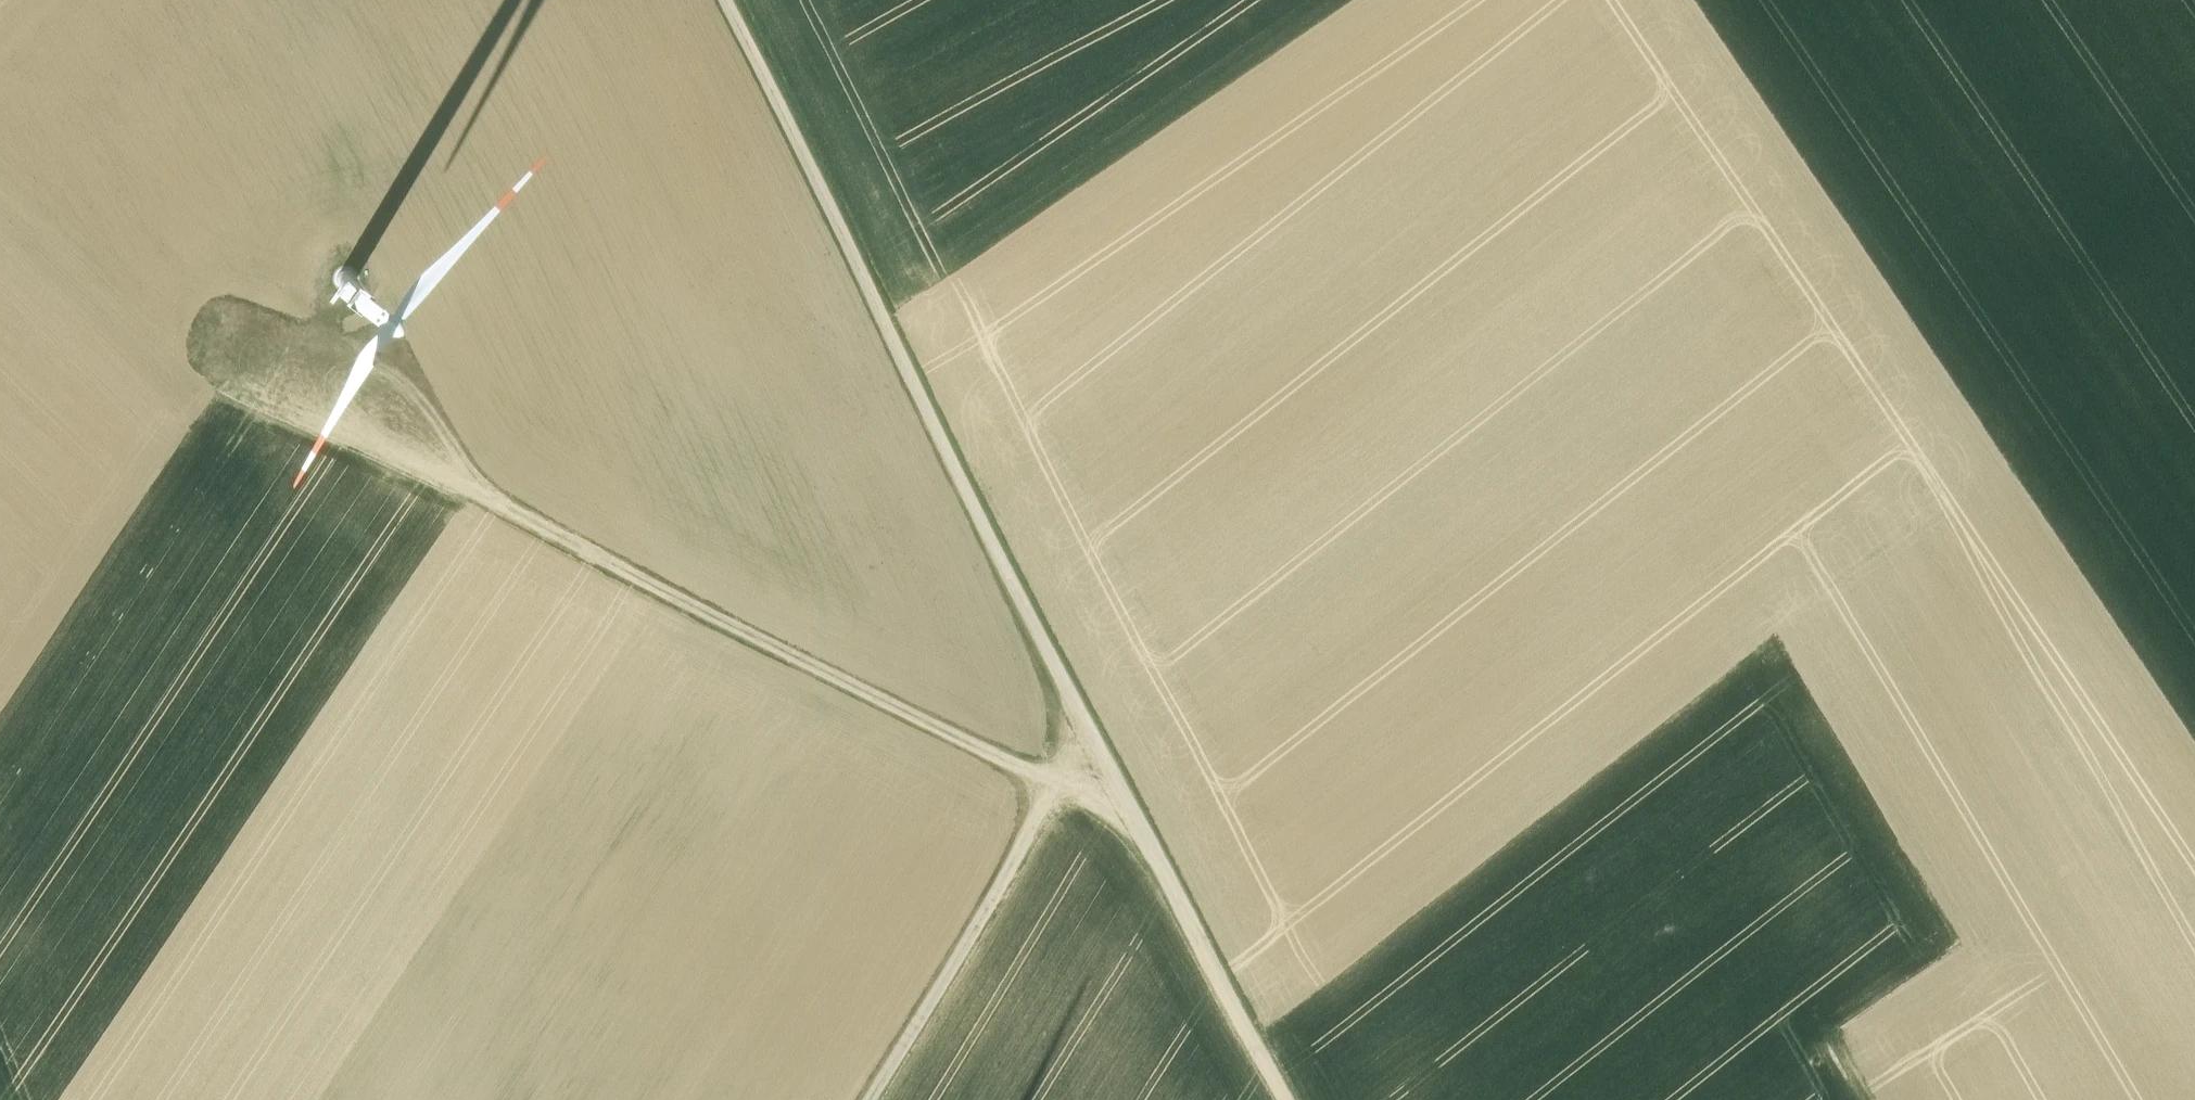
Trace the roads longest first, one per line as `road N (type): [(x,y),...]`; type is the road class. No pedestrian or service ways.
road 1 (track): [(1292,1099),(722,0)]
road 2 (track): [(1065,789),(491,504)]
road 3 (track): [(872,1099),(1102,733)]

